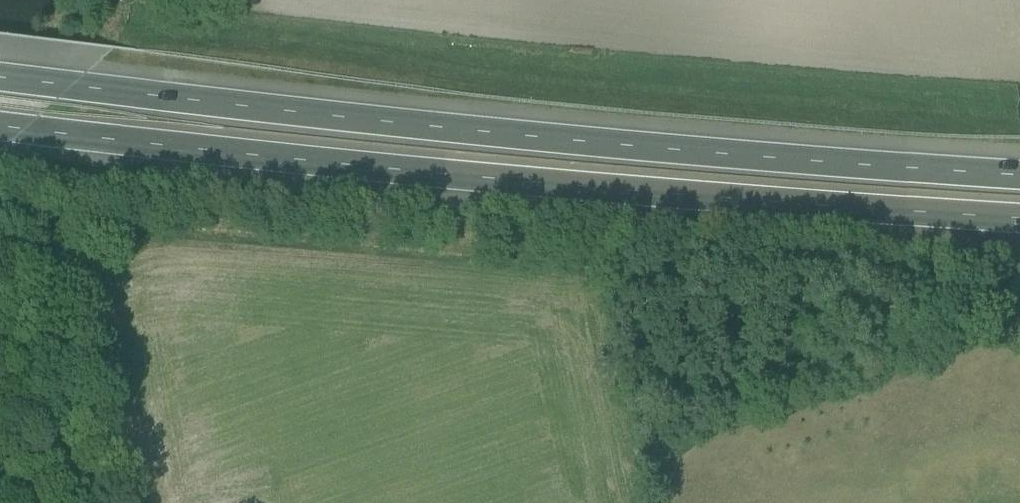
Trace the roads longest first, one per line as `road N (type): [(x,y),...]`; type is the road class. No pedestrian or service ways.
road 1 (motorway): [(1019,175),(686,154),(0,78)]
road 2 (motorway): [(0,127),(670,195),(1019,218)]
road 3 (track): [(94,502),(34,239),(0,224)]

